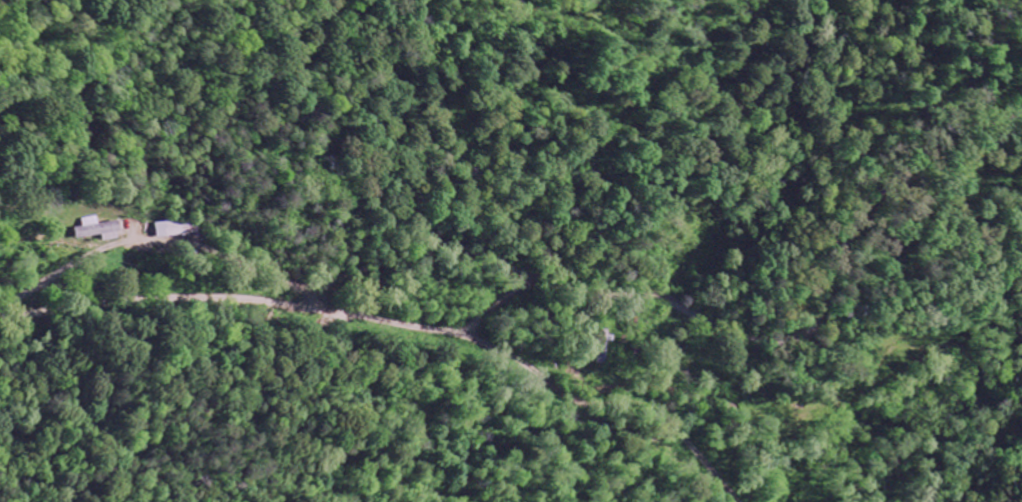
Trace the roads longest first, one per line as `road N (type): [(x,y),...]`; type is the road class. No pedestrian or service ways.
road 1 (residential): [(0,322),(191,299),(361,322),(399,274),(452,248),(546,281),(644,294),(738,336),(781,342),(813,322),(841,235),(891,176),(956,135),(1021,118)]
road 2 (residential): [(361,322),(443,335),(511,361),(584,411),(655,421),(730,501)]

